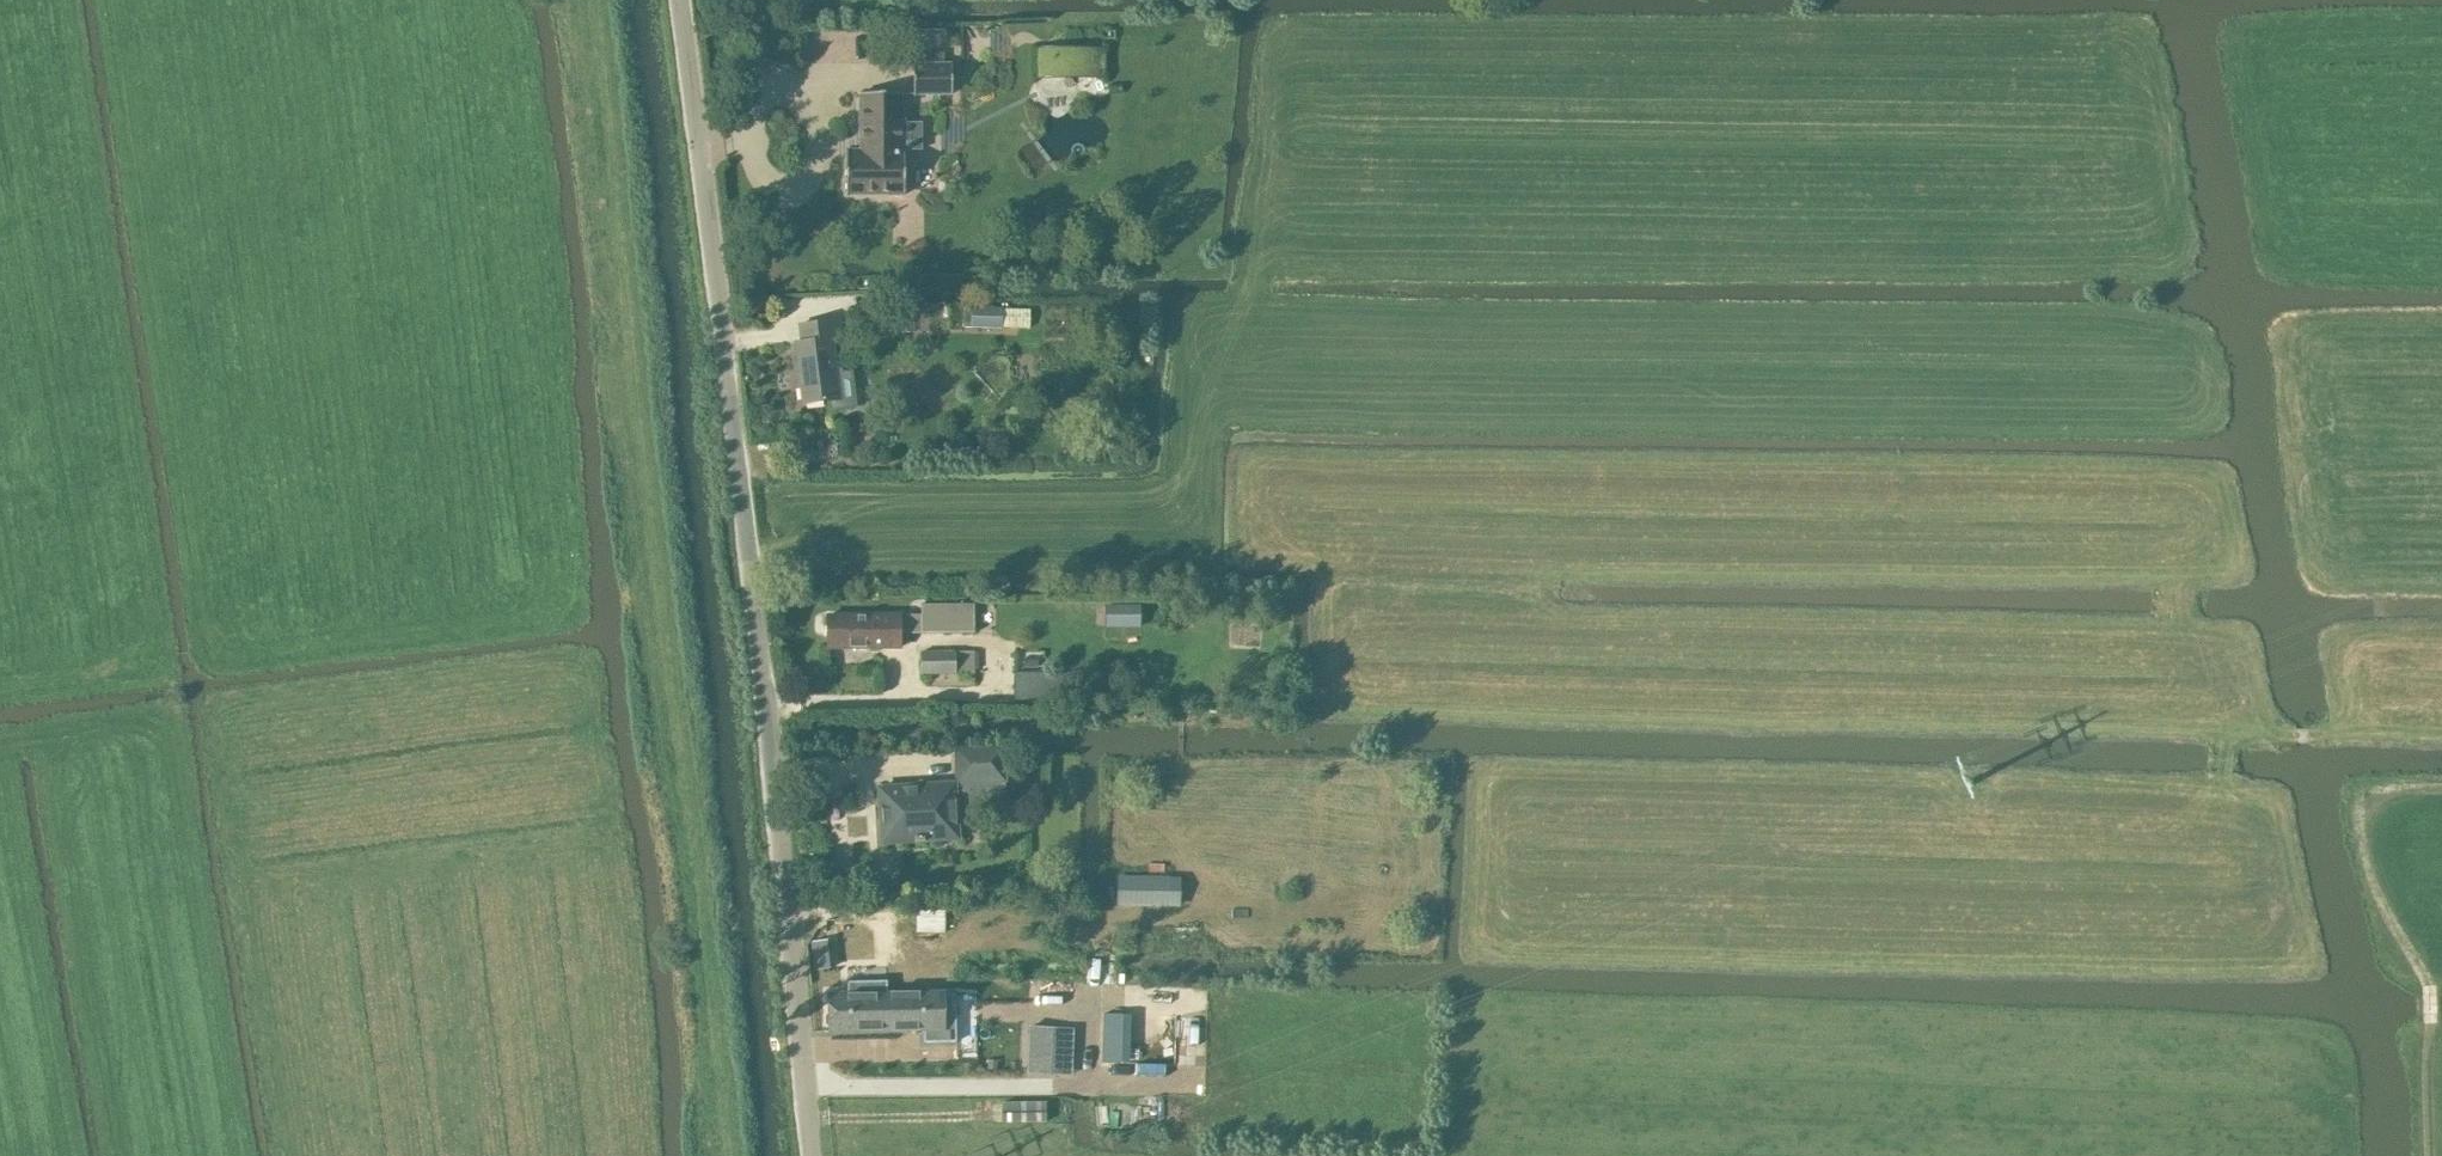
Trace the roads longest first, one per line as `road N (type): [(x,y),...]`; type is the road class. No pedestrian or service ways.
road 1 (tertiary): [(811,1155),(679,0)]
road 2 (track): [(2373,788),(2357,806),(2376,898),(2432,1004),(2421,1081),(2425,1155)]

